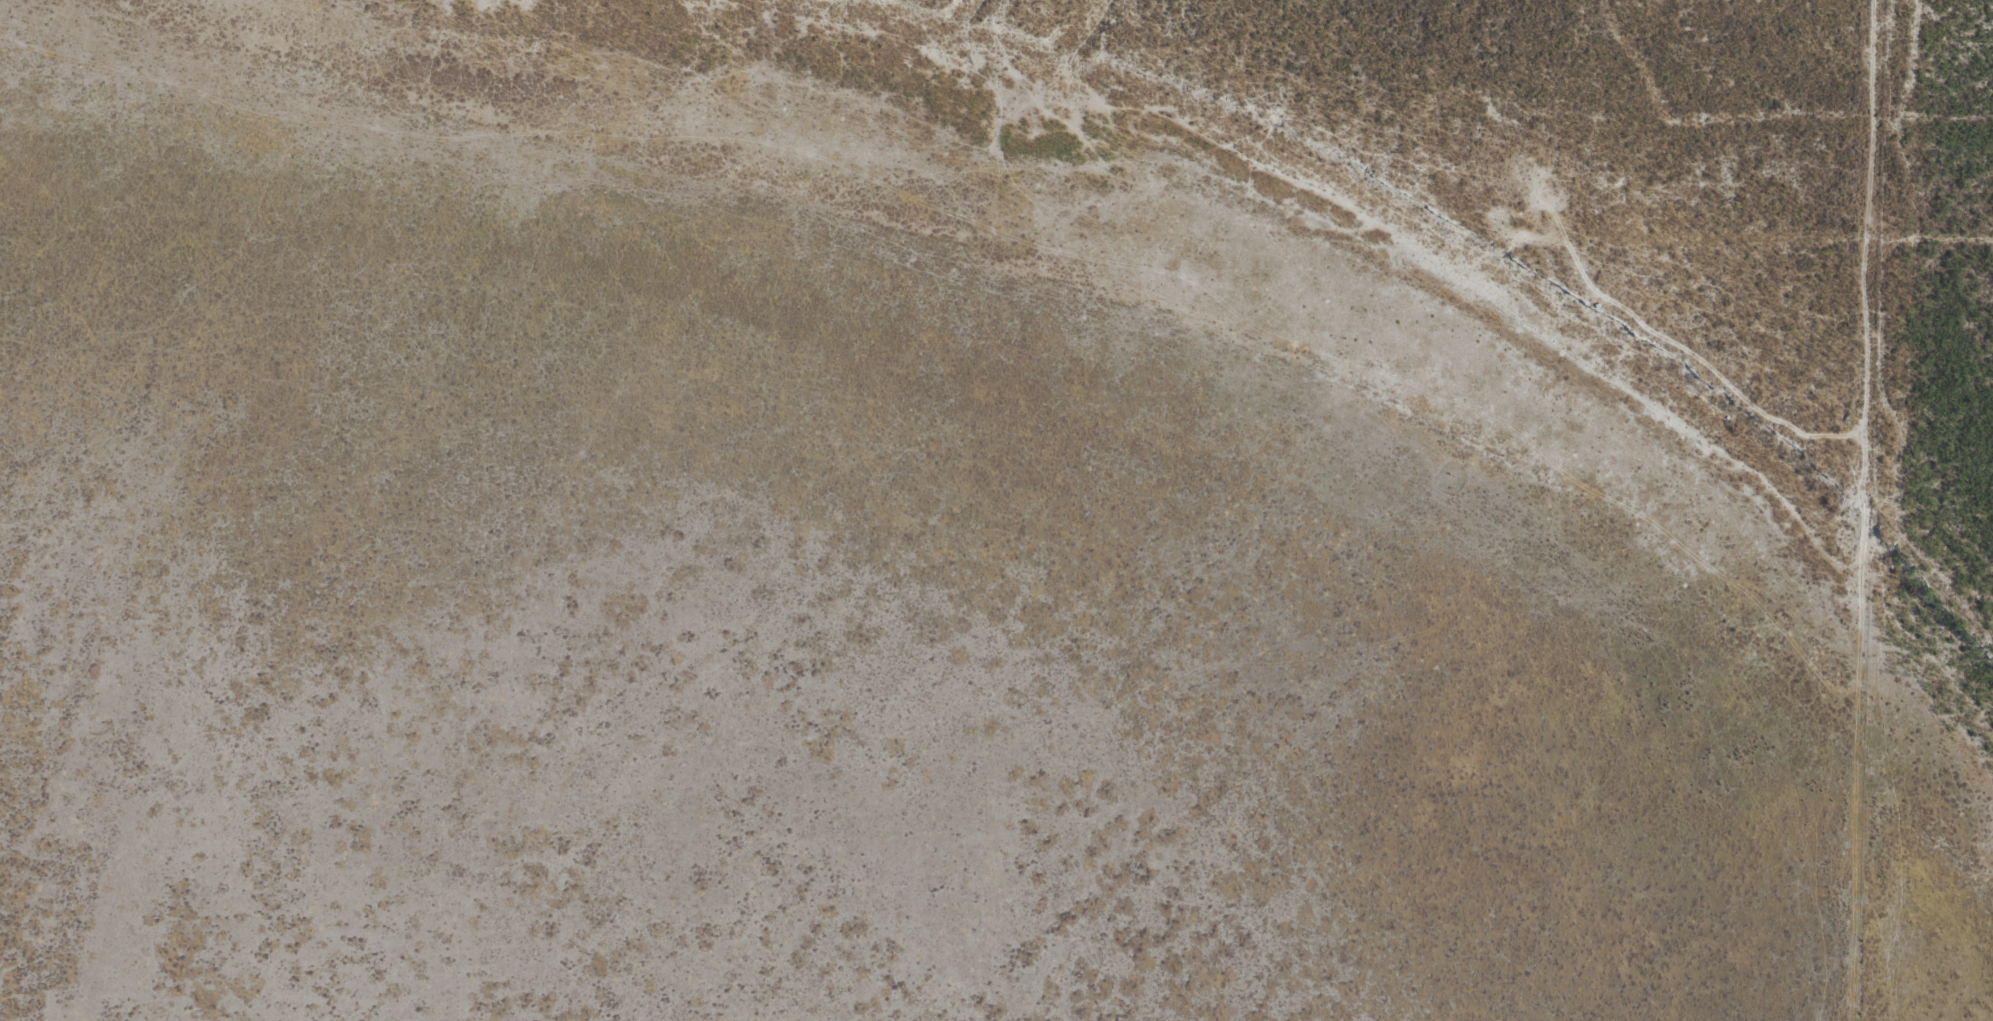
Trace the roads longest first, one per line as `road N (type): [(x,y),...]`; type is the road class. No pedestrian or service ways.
road 1 (track): [(1992,221),(1607,238)]

